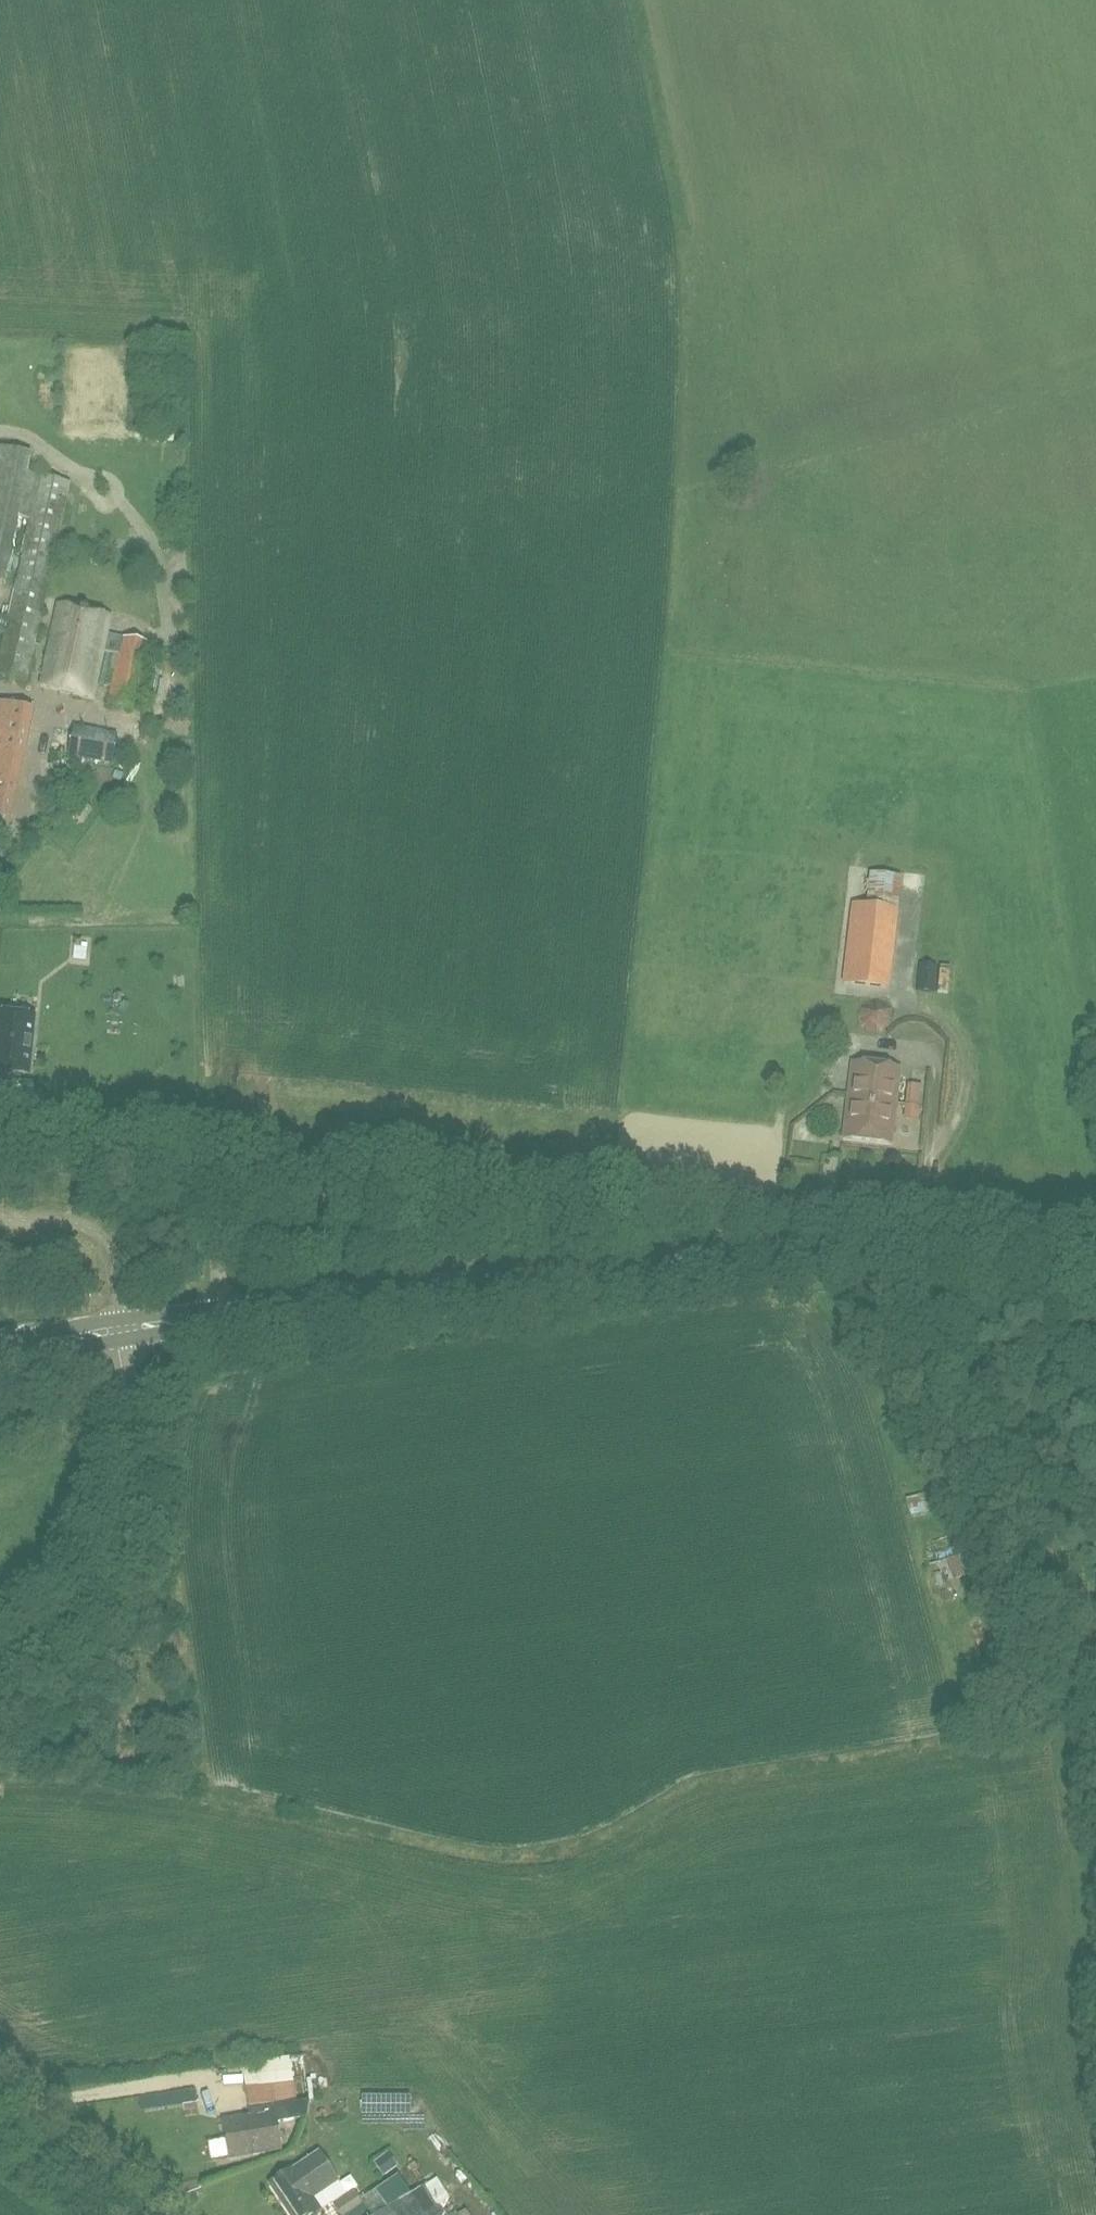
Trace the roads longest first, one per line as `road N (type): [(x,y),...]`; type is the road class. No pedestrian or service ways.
road 1 (unclassified): [(122,1332),(704,1254),(821,1251),(1095,1268)]
road 2 (unclassified): [(0,1676),(81,1603),(115,1559),(136,1458),(122,1332)]
road 3 (unclassified): [(124,2214),(0,2120)]
road 4 (unclassified): [(0,1348),(122,1332)]

